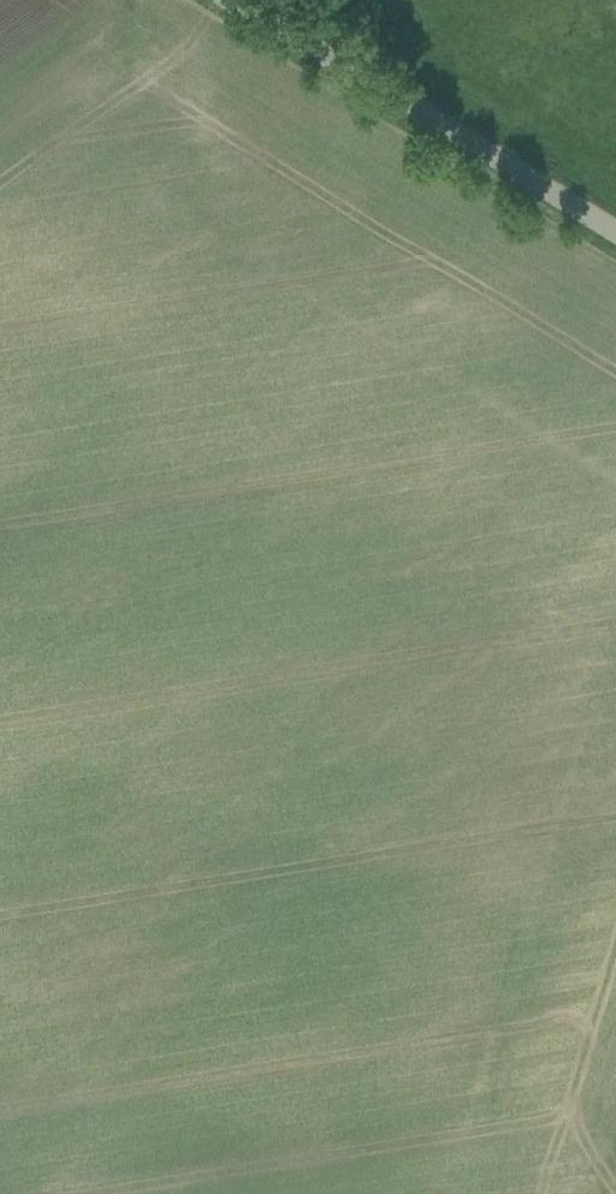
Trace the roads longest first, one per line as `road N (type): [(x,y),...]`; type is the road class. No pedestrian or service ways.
road 1 (track): [(615,236),(233,0)]

